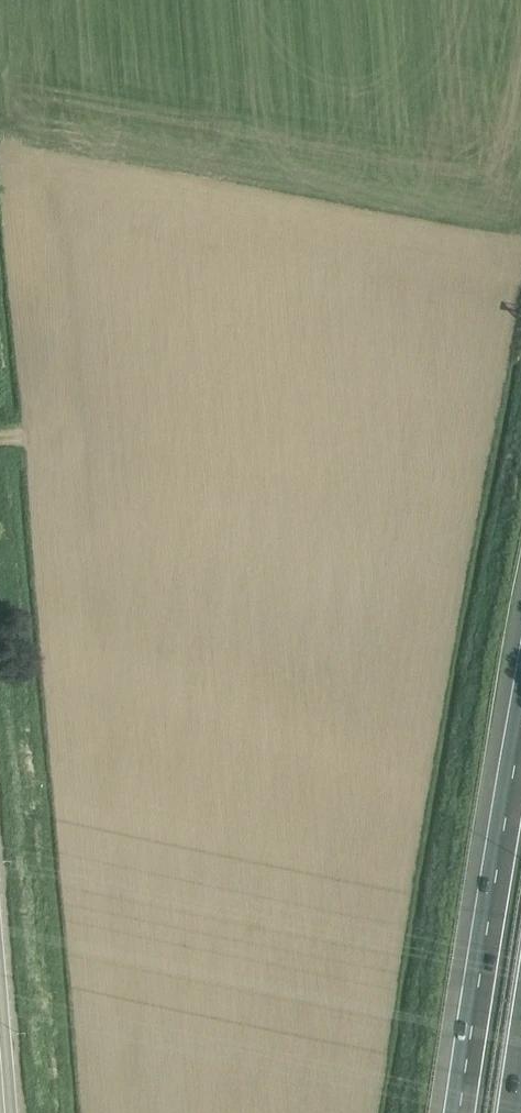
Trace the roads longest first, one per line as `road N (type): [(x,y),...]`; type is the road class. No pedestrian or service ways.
road 1 (motorway): [(520,742),(461,1112)]

